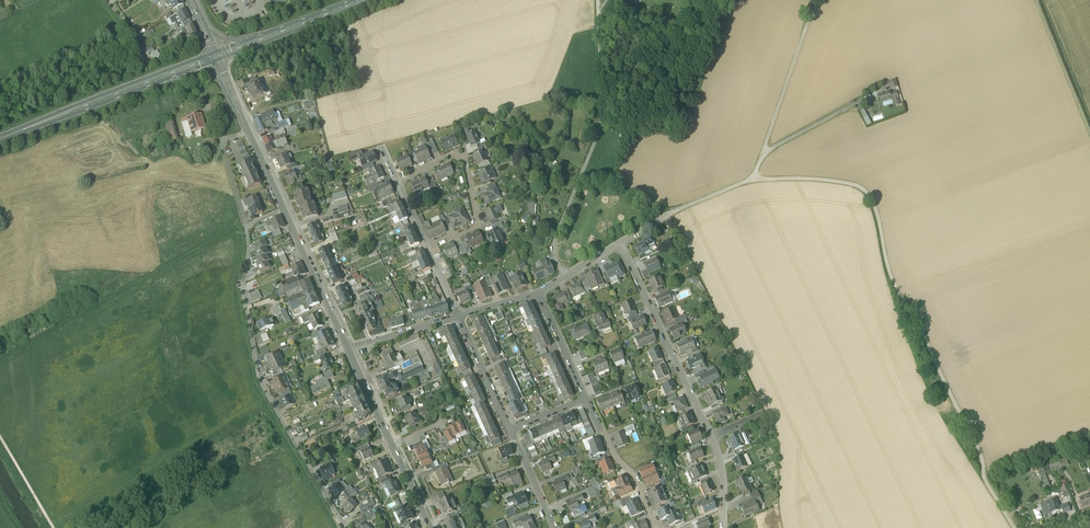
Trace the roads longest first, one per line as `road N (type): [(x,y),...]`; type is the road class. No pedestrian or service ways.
road 1 (unclassified): [(752,180),(819,178),(869,193),(895,286),(1015,527)]
road 2 (residential): [(344,527),(262,382),(243,293),(246,227)]
road 3 (residential): [(564,277),(553,244),(600,126),(599,17),(608,0)]
road 4 (residential): [(620,244),(712,437)]
road 5 (residential): [(396,181),(451,155),(465,157),(478,226),(427,248)]
road 6 (primary): [(0,140),(180,71)]
road 7 (track): [(763,153),(821,0)]
road 8 (secondary): [(347,348),(284,212)]
road 9 (residential): [(586,398),(657,527)]
road 10 (residential): [(510,429),(457,316)]
road 11 (primary): [(250,44),(362,0)]

